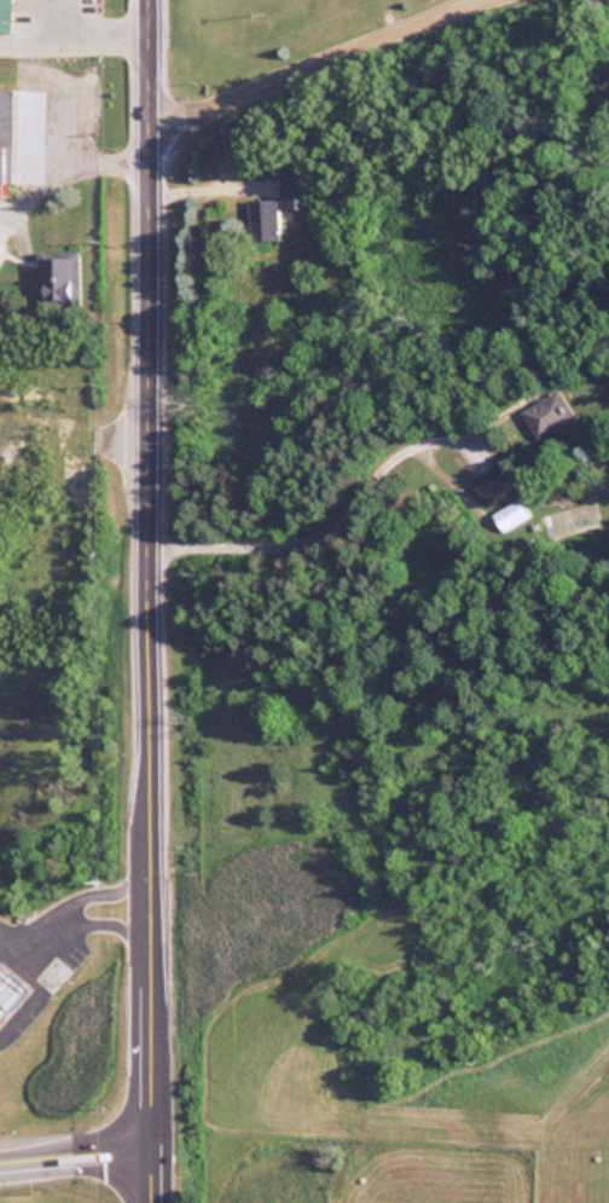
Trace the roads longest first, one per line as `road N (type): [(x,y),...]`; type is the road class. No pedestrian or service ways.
road 1 (primary): [(155,0),(154,1202)]
road 2 (residential): [(156,115),(451,0)]
road 3 (primary): [(0,1161),(153,1141)]

